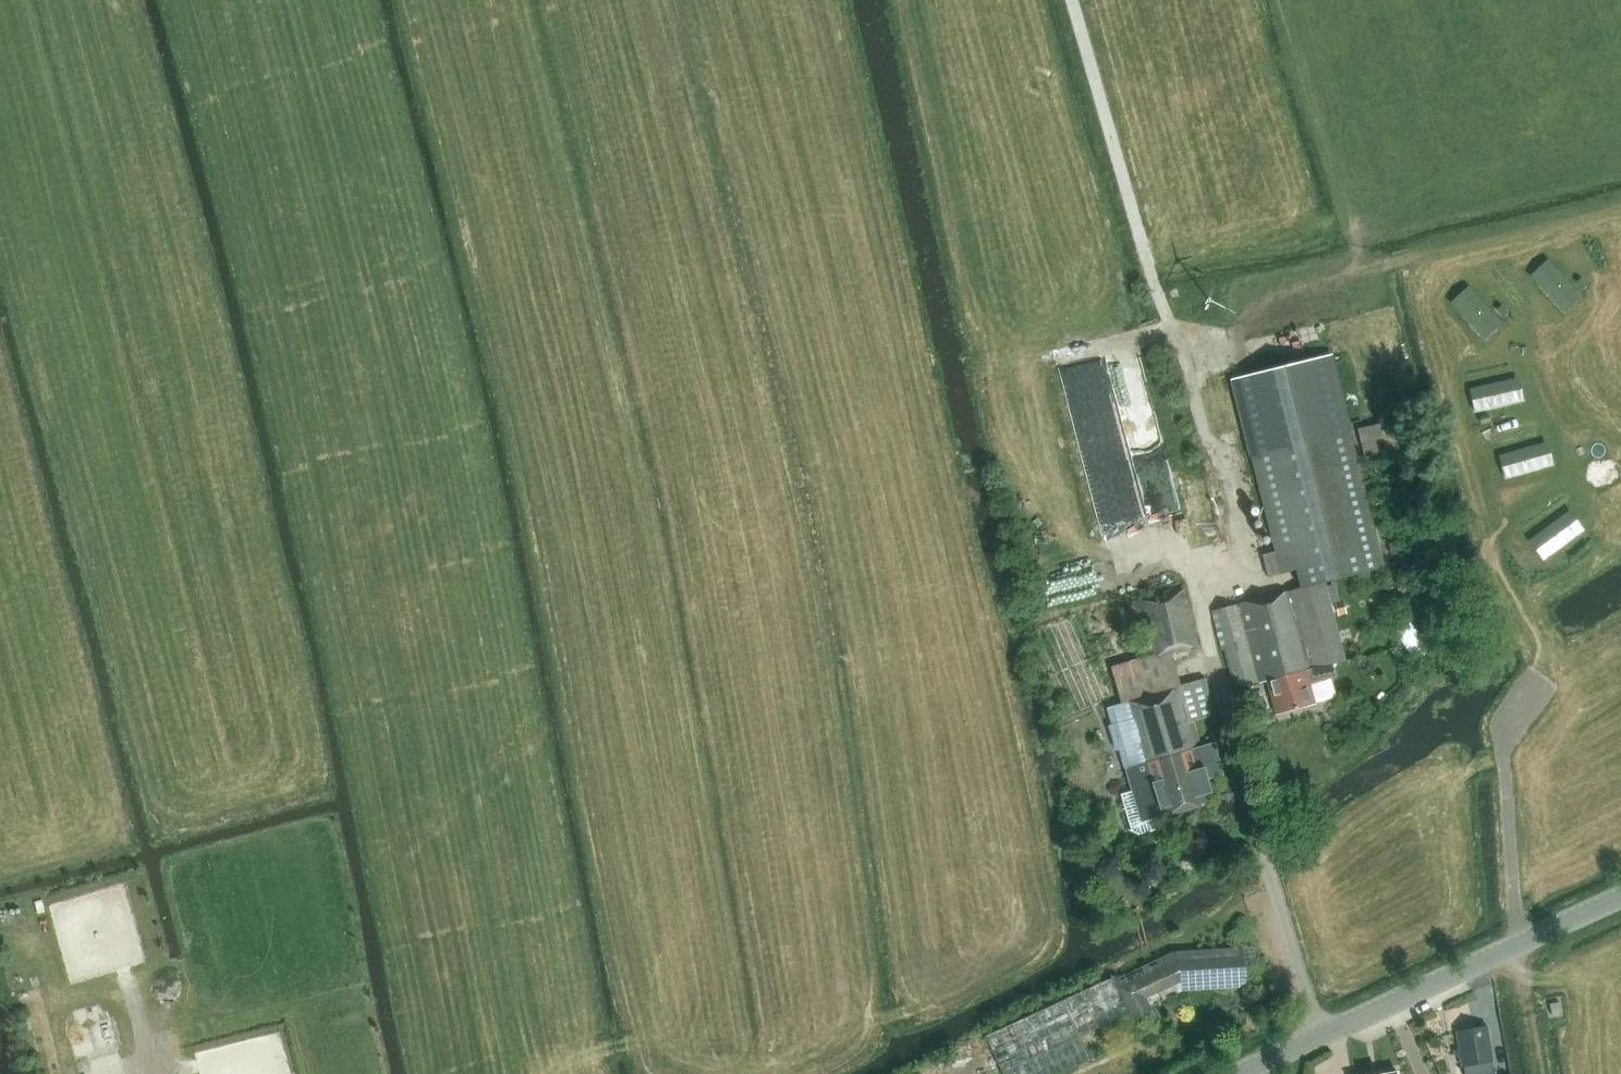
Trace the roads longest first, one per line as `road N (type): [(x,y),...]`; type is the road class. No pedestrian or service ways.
road 1 (track): [(1517,949),(1501,730),(1553,669),(1512,528)]
road 2 (tertiary): [(1243,1073),(1620,901)]
road 3 (track): [(1517,949),(1542,1073)]

